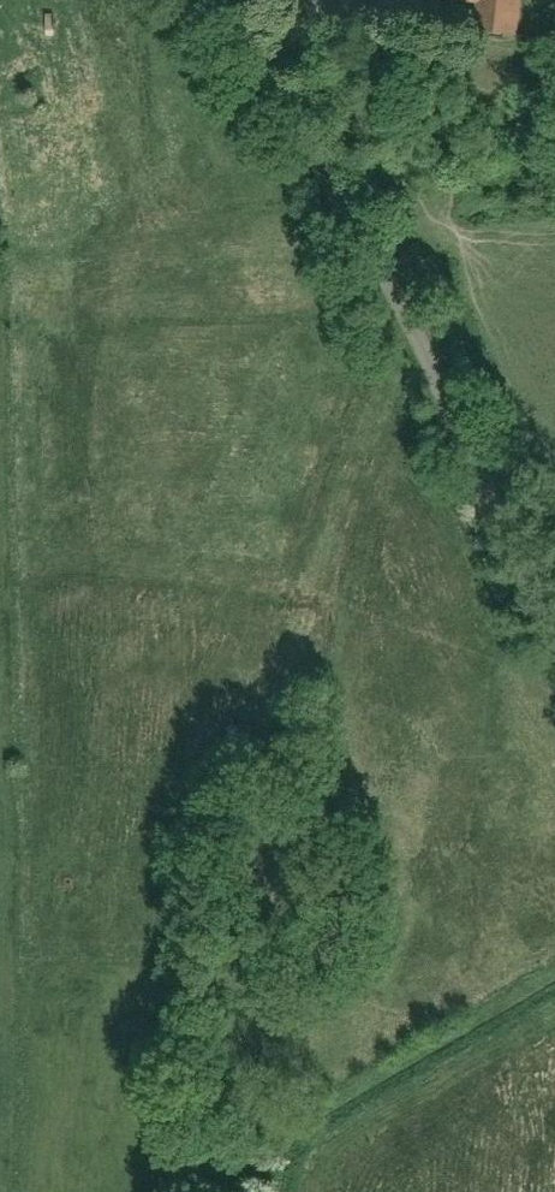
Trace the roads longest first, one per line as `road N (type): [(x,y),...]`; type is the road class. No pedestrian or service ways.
road 1 (residential): [(554,636),(381,273),(229,0)]

